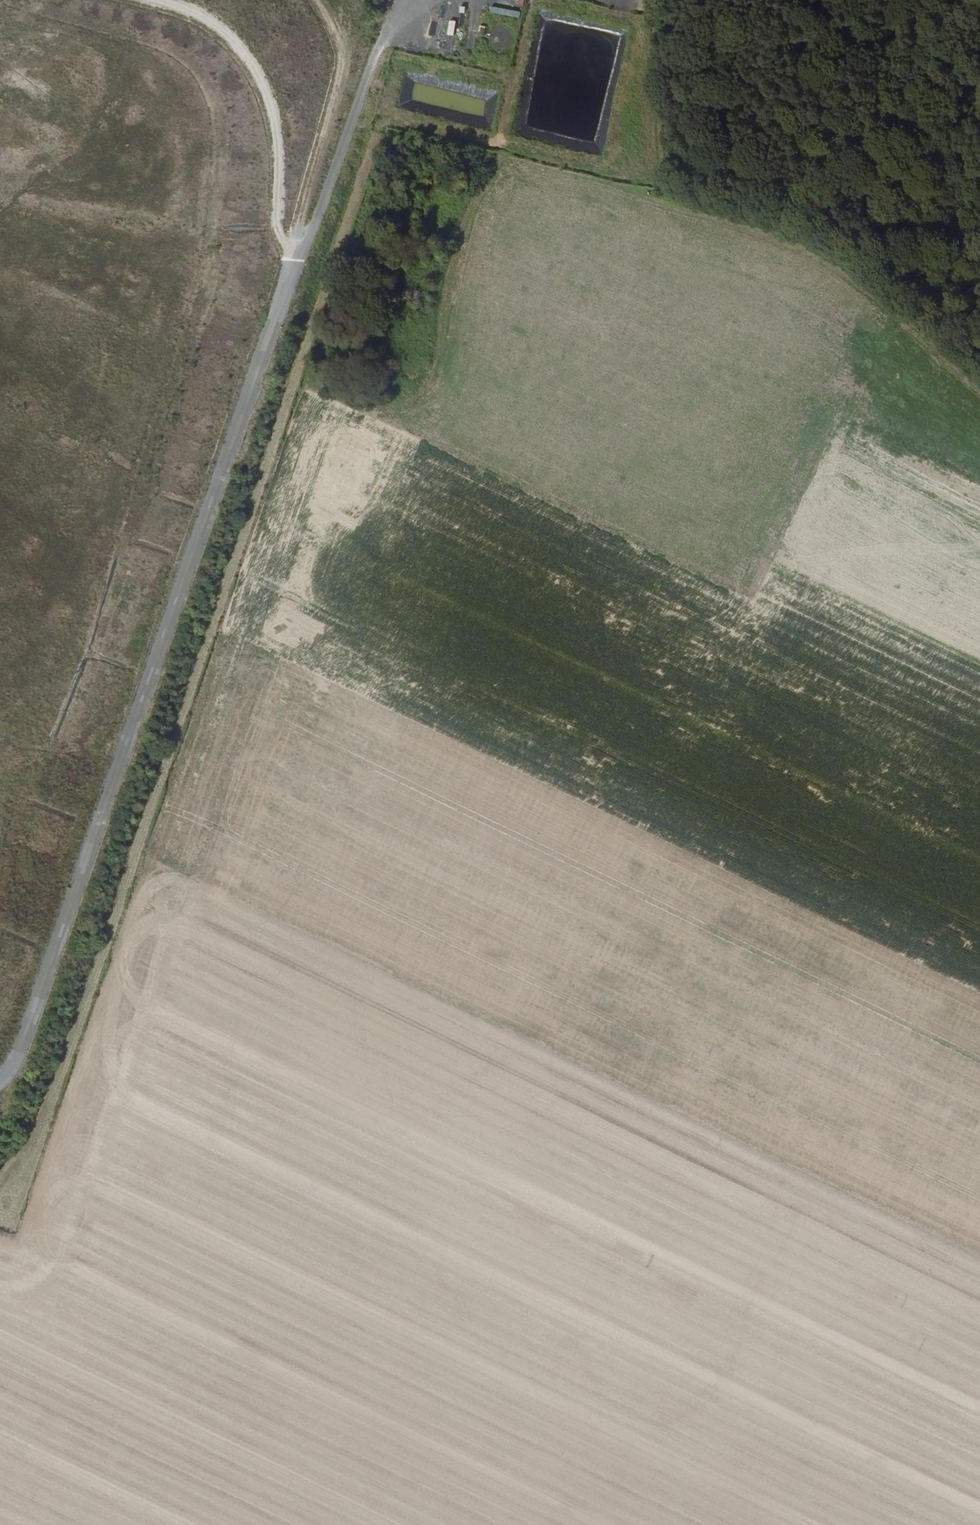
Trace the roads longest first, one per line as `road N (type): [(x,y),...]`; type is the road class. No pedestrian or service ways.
road 1 (track): [(979,391),(857,281),(648,199)]

